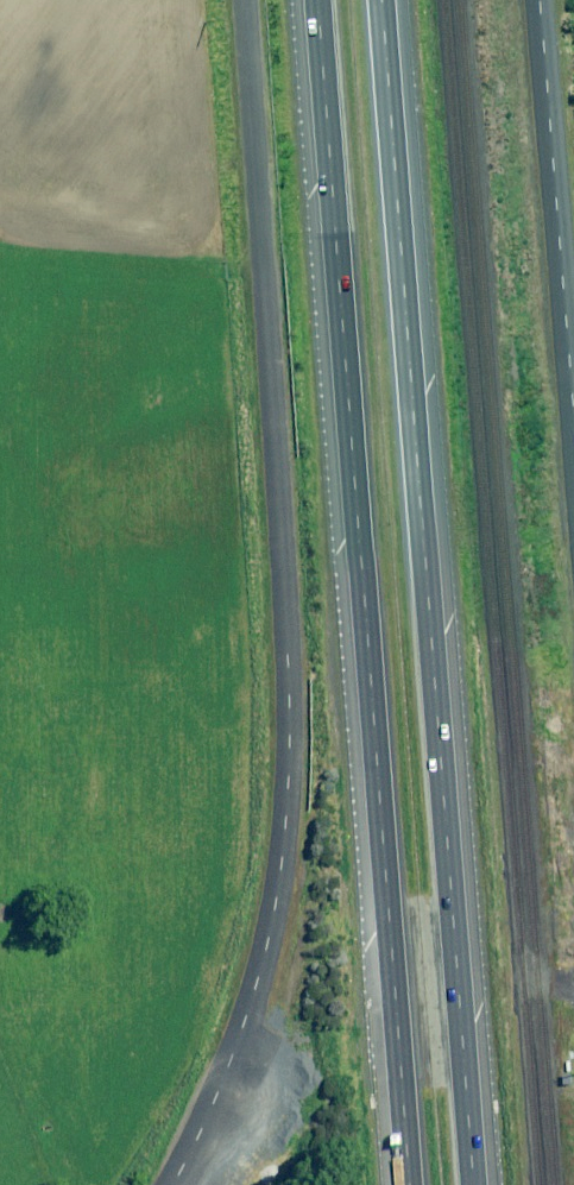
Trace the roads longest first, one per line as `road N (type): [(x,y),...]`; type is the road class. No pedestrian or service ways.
road 1 (unclassified): [(171,1184),(254,990),(273,913),(287,784),(286,651),(249,0)]
road 2 (motorway): [(406,1184),(315,0)]
road 3 (motorway): [(382,0),(472,1184)]
road 4 (unclassified): [(538,0),(573,424)]

